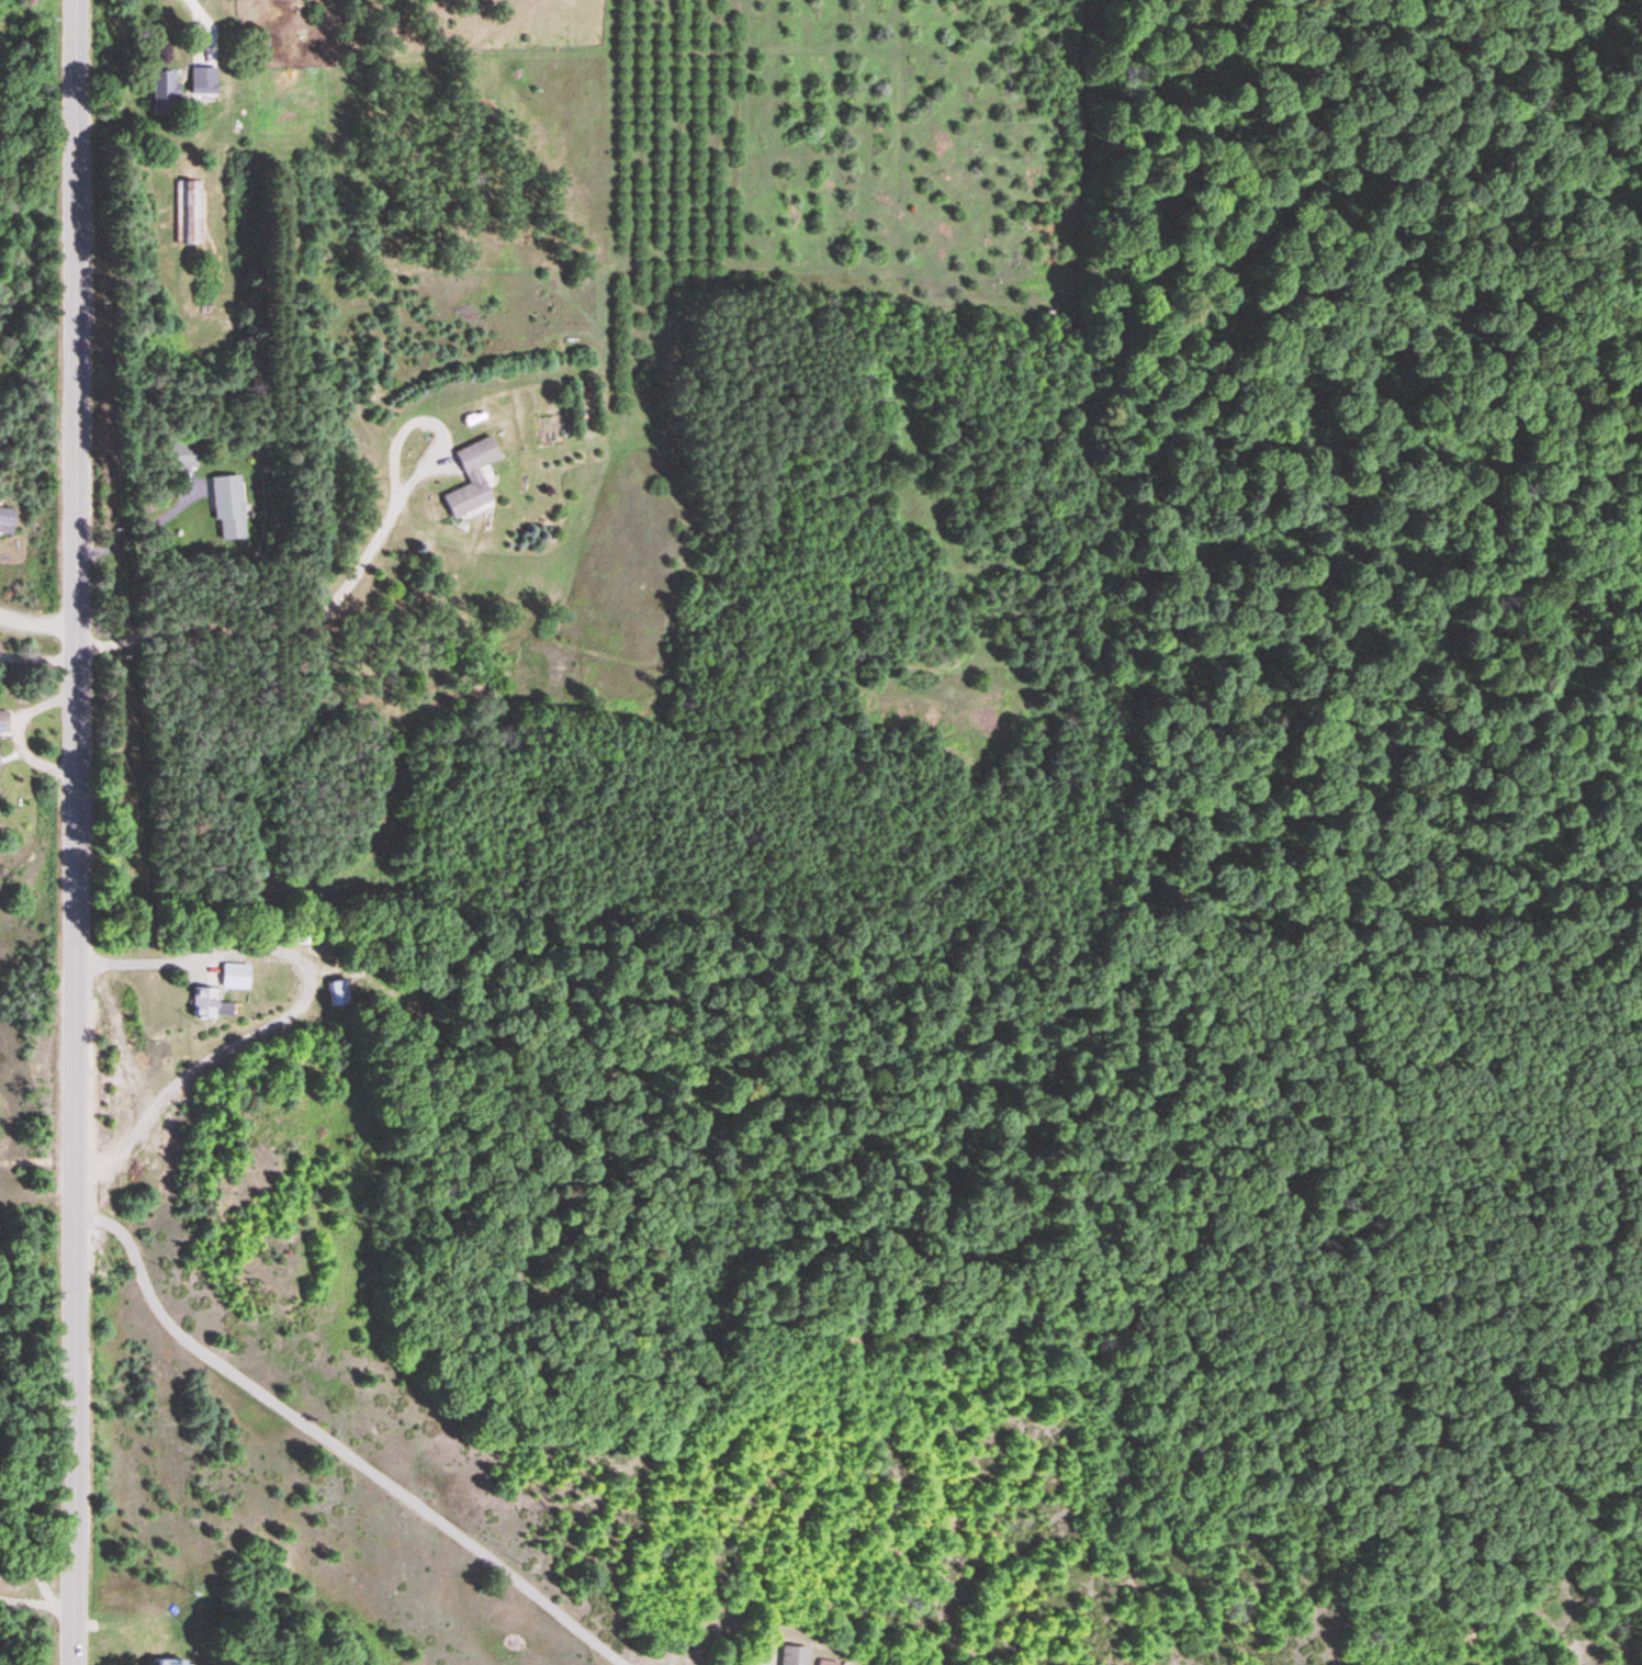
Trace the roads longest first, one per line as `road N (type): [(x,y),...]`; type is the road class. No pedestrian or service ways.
road 1 (tertiary): [(84,0),(77,1664)]

